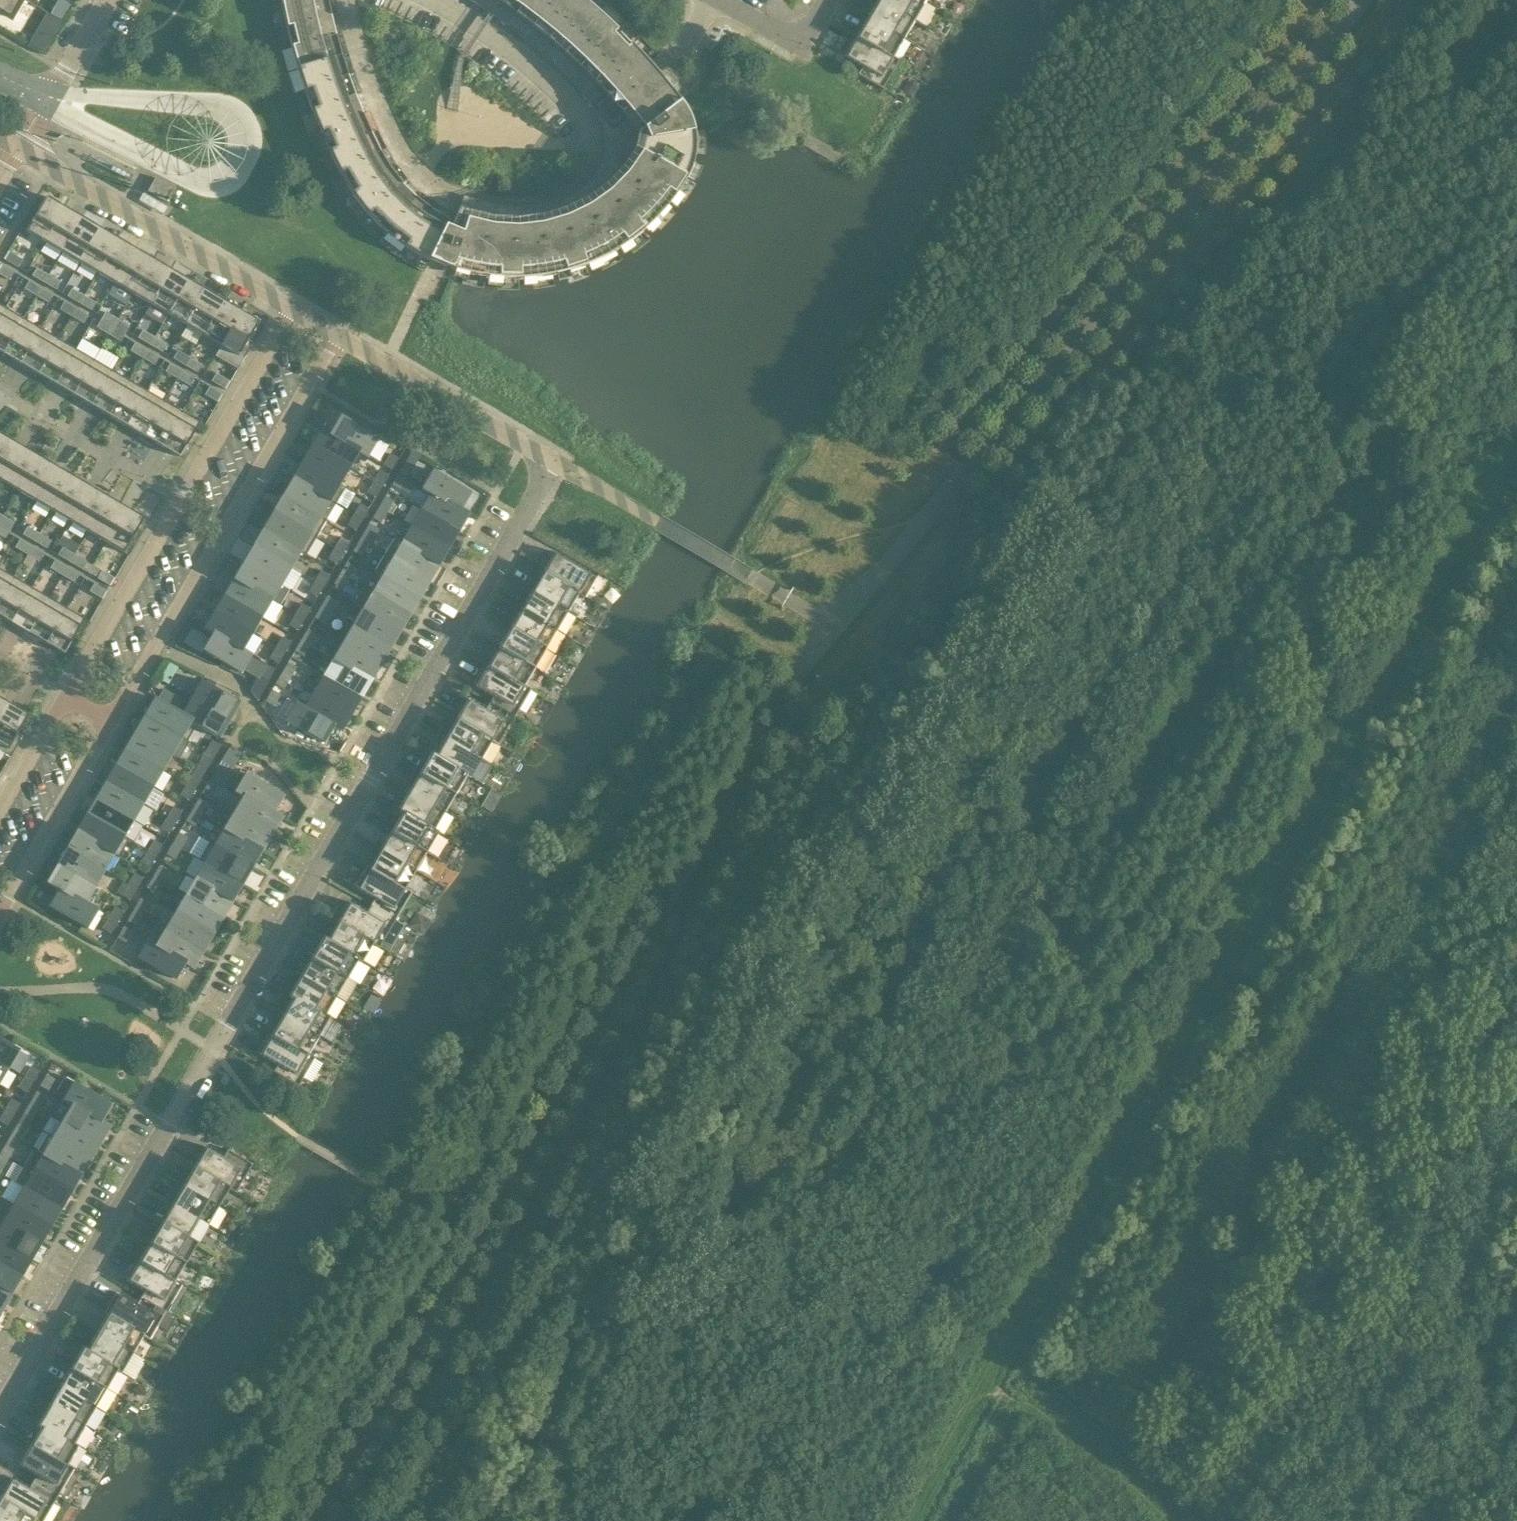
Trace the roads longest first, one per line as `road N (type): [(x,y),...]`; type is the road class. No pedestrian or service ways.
road 1 (residential): [(554,464),(0,1415)]
road 2 (residential): [(113,723),(338,335)]
road 3 (residential): [(292,309),(67,695)]
road 4 (residential): [(592,132),(595,160),(572,179),(535,191),(469,191),(442,181),(401,145),(358,57),(349,0)]
road 5 (residential): [(292,309),(18,148)]
road 6 (residential): [(554,464),(338,335)]
road 7 (residential): [(0,916),(113,723)]
road 8 (residential): [(440,0),(564,81),(592,132)]
road 9 (residential): [(592,132),(665,83),(719,0)]
road 10 (residential): [(67,695),(0,807)]
road 11 (residential): [(721,0),(796,34),(810,28),(826,0)]

